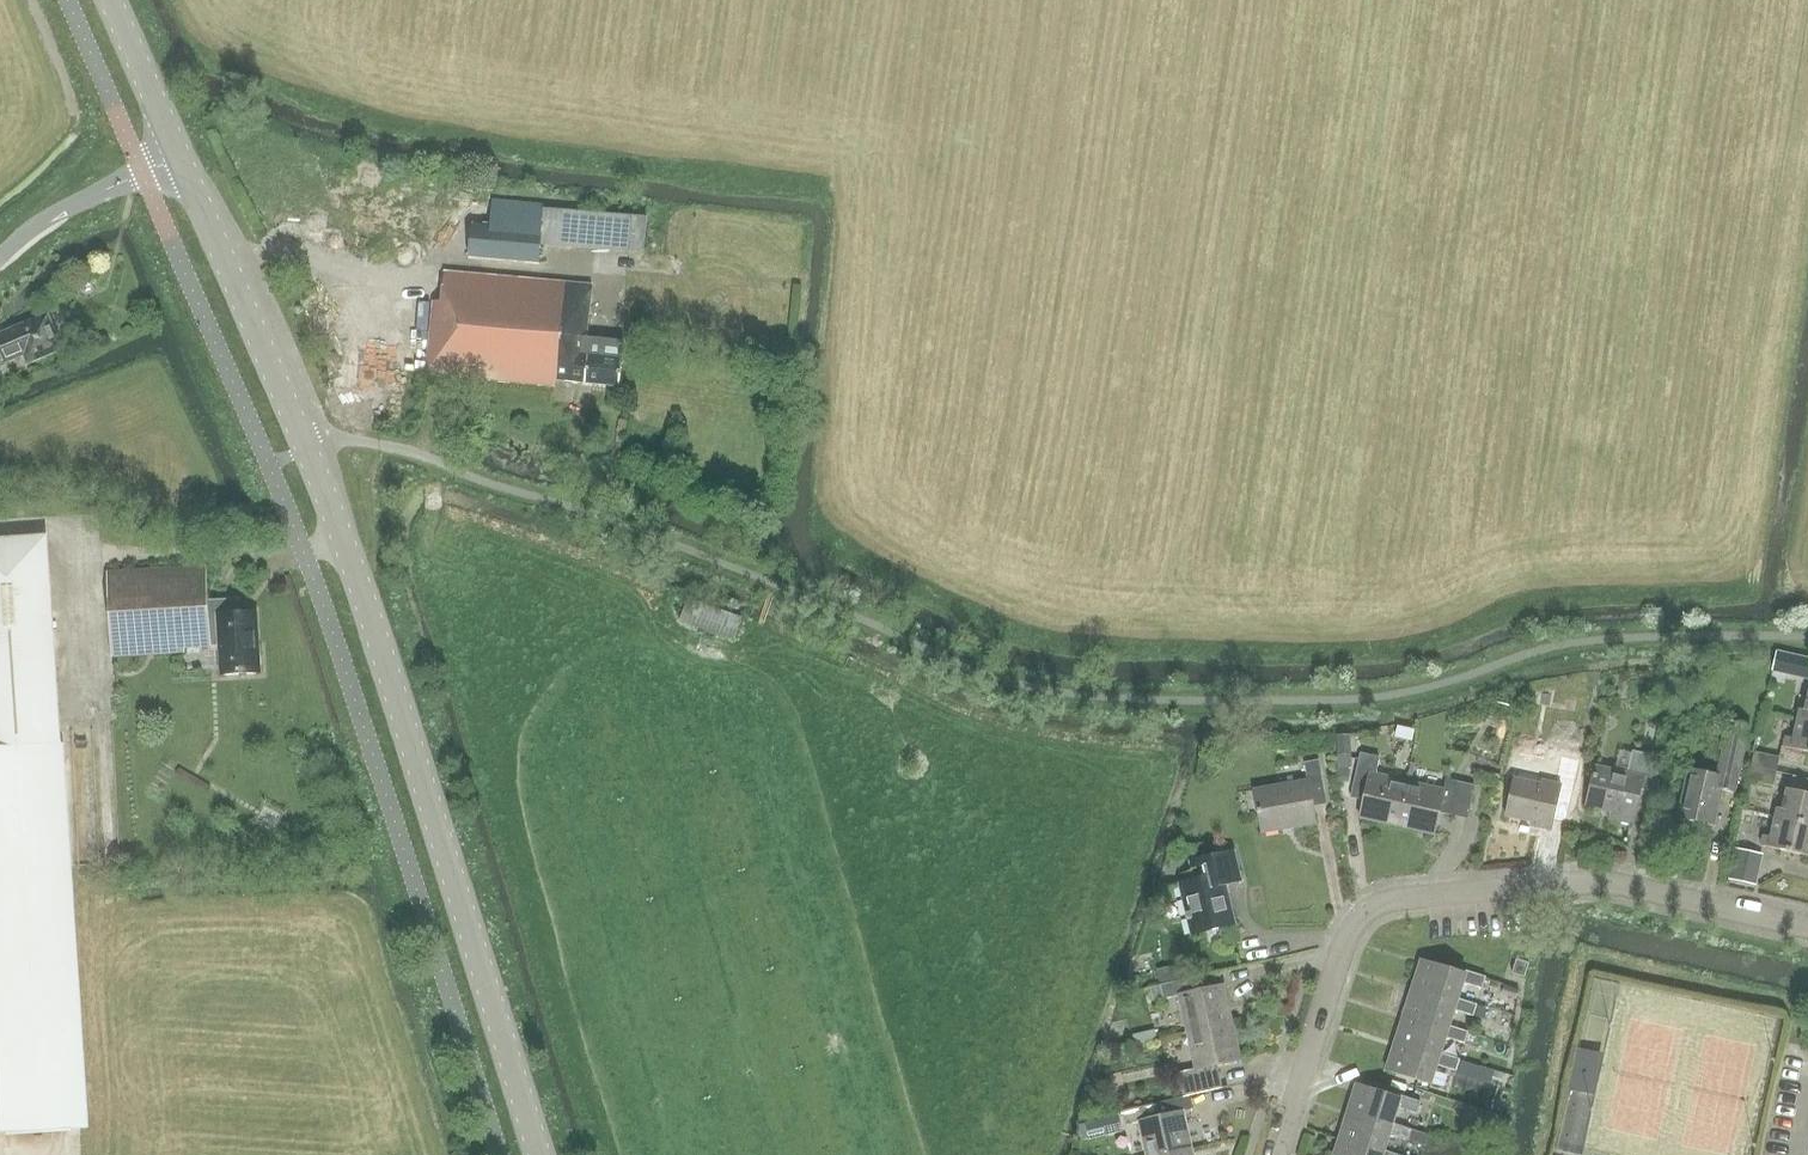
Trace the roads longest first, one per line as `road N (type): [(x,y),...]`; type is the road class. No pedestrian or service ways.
road 1 (secondary): [(540,1154),(336,518),(178,158)]
road 2 (residential): [(1281,1154),(1345,942),(1382,902),(1594,883),(1807,926)]
road 3 (unclassified): [(0,257),(42,221),(178,158)]
road 4 (secondary): [(178,158),(111,0)]

